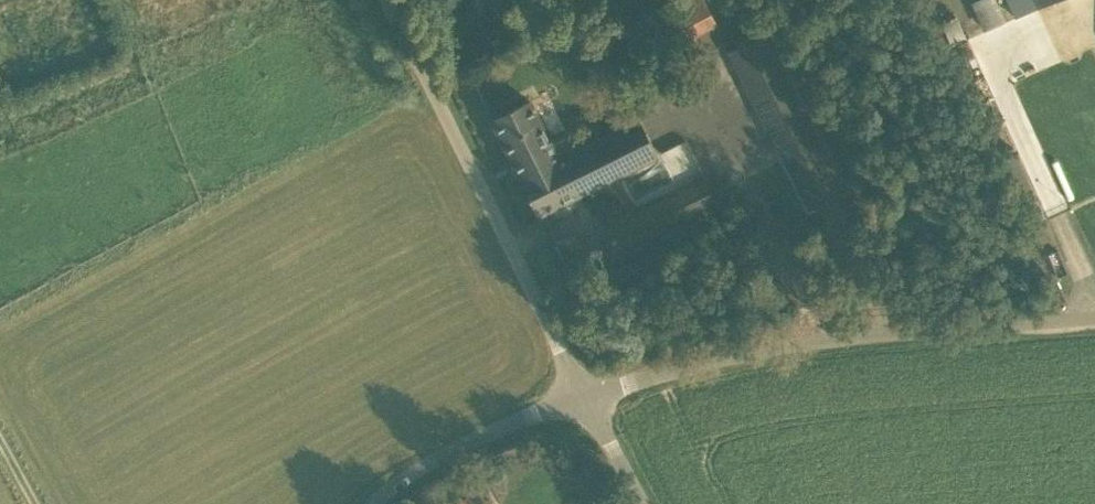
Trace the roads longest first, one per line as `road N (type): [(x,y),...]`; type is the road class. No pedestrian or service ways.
road 1 (unclassified): [(579,390),(764,351),(1094,322)]
road 2 (unclassified): [(579,390),(382,0)]
road 3 (unclassified): [(375,503),(477,424),(579,390)]
road 4 (unclassified): [(642,503),(579,390)]

